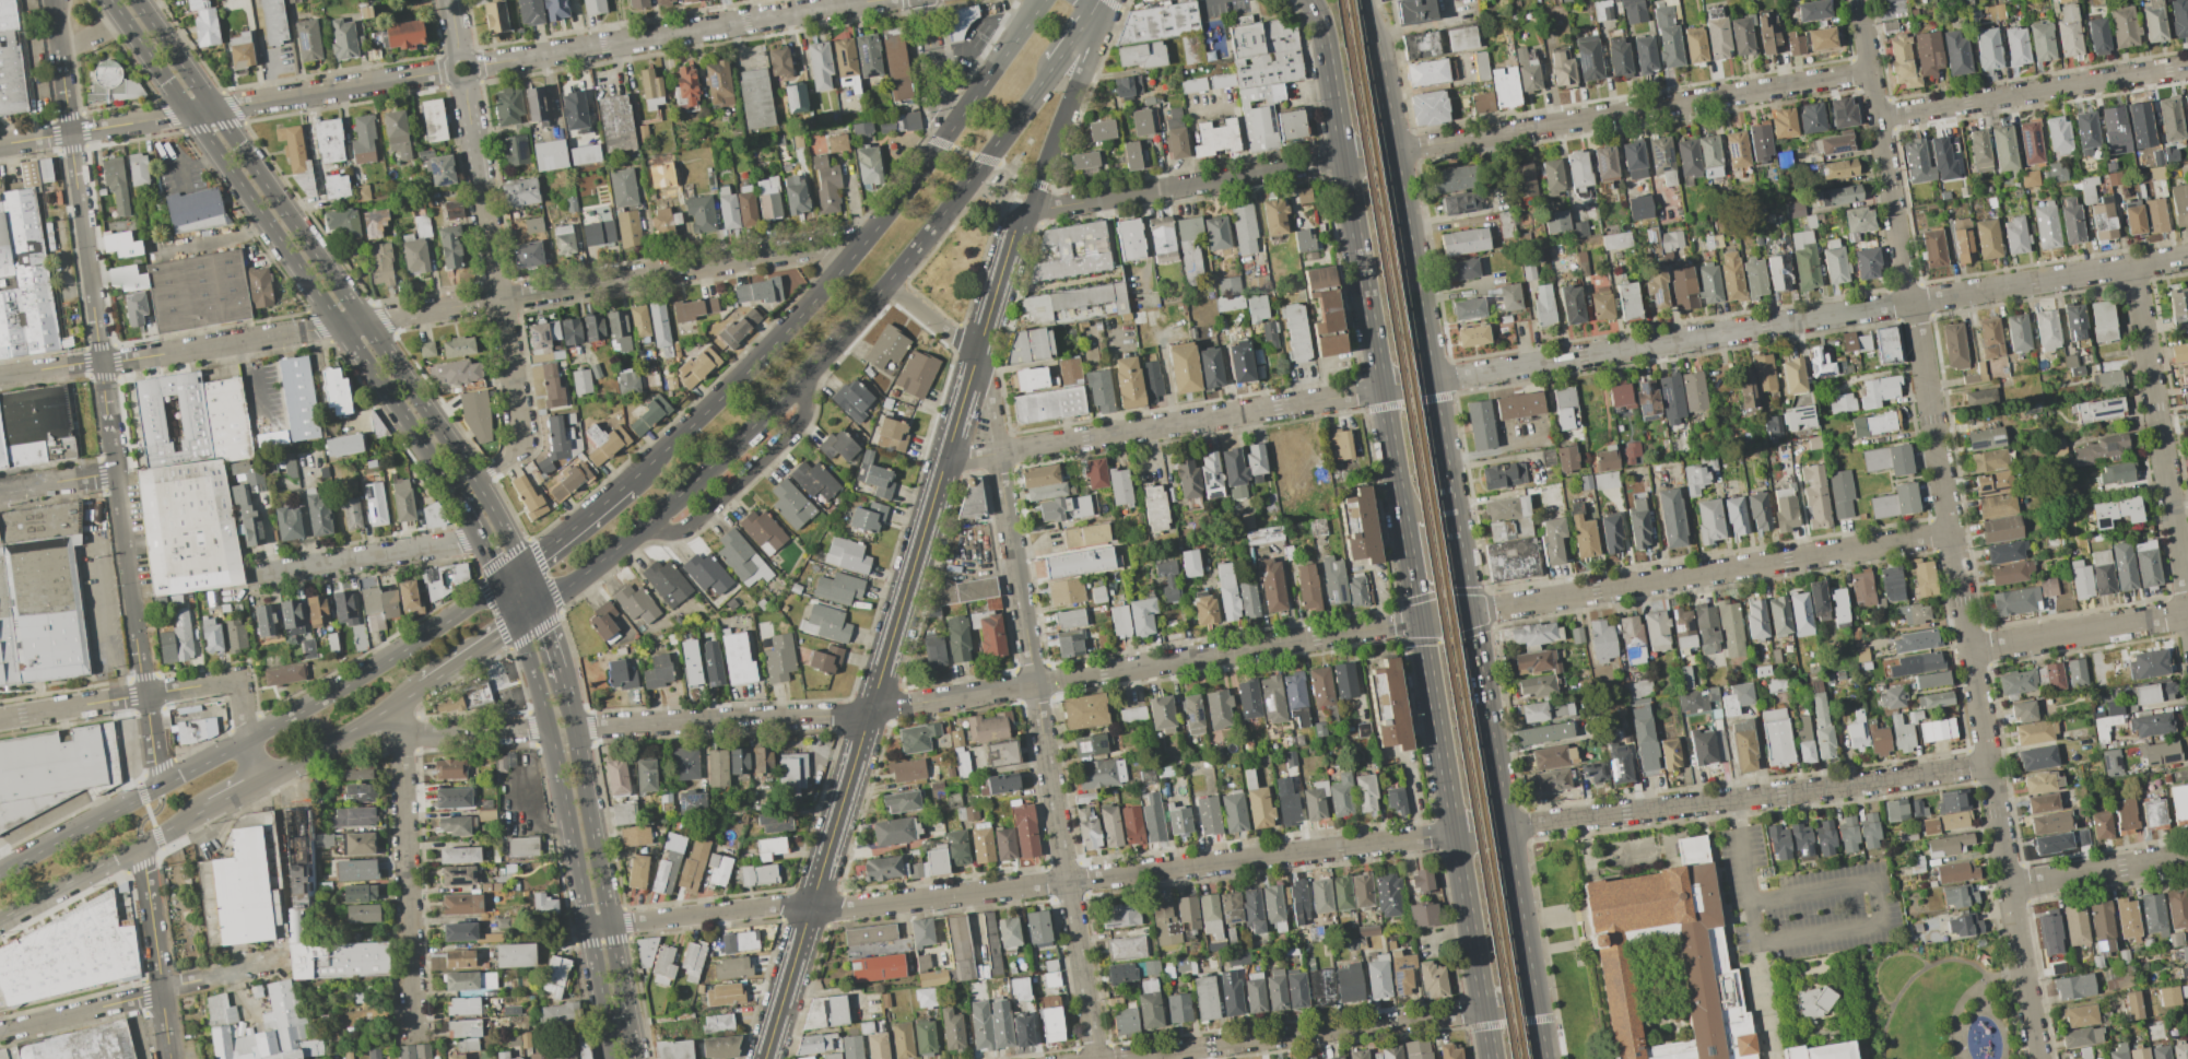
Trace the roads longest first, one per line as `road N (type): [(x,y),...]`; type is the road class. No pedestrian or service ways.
road 1 (residential): [(1951,532),(870,710)]
road 2 (residential): [(2037,1058),(1858,0)]
road 3 (residential): [(1454,834),(837,909),(784,905),(610,925)]
road 4 (residential): [(2187,255),(1430,380)]
road 5 (residential): [(70,133),(158,788)]
road 6 (secondary): [(540,607),(638,530),(807,373),(985,160)]
road 7 (residential): [(1096,1058),(996,454)]
road 8 (secondary): [(499,585),(357,680),(0,873)]
road 9 (secondary): [(499,585),(549,728),(612,1058)]
road 10 (residential): [(1870,71),(1391,151)]
road 11 (secondary): [(1468,612),(1391,151)]
road 12 (secondary): [(941,144),(775,349),(626,484)]
road 13 (secondary): [(1419,620),(1490,1058)]
road 14 (residential): [(877,0),(473,67)]
road 15 (tertiary): [(112,0),(341,326)]
road 16 (tertiary): [(364,322),(138,0)]
road 17 (residential): [(1380,389),(996,454)]
road 18 (secondary): [(636,1058),(565,680)]
road 19 (residential): [(1483,1009),(1104,1058)]
road 20 (secondary): [(1342,158),(1403,525)]
road 21 (residential): [(859,250),(820,247),(499,299)]
road 22 (residential): [(341,326),(0,376)]
road 23 (residential): [(2187,595),(2134,263)]
road 24 (residential): [(1342,158),(1030,208)]
road 25 (residential): [(2187,68),(1879,121)]
road 26 (residential): [(870,710),(573,727)]
road 27 (residential): [(248,741),(232,681),(0,720)]
road 28 (residential): [(411,1031),(401,734)]
road 29 (tertiary): [(522,567),(473,476),(364,322)]
road 30 (tertiary): [(944,461),(870,710)]
road 31 (residential): [(1988,764),(1733,799)]
road 32 (residential): [(520,424),(480,187)]
road 33 (residential): [(449,71),(213,109)]
road 34 (secondary): [(0,918),(211,807)]
road 35 (secondary): [(1542,1058),(1503,827)]
road 36 (residential): [(1733,799),(1503,827)]
road 37 (residential): [(477,540),(254,573)]
road 38 (residential): [(2187,616),(1971,655)]
road 39 (residential): [(139,844),(169,1058)]
road 40 (tertiary): [(1030,208),(1085,57),(1092,9)]
road 41 (tertiary): [(870,710),(810,907)]
road 42 (tertiary): [(341,326),(452,495)]
road 43 (secondary): [(255,784),(424,686)]
road 44 (residential): [(189,113),(0,145)]
road 45 (residential): [(2187,858),(2009,887)]
road 46 (secondary): [(1043,0),(941,144)]
road 47 (residential): [(161,991),(0,1033)]
road 48 (secondary): [(1309,0),(1342,158)]
road 49 (tertiary): [(810,907),(764,1058)]
road 50 (secondary): [(1391,151),(1374,44),(1355,0)]
road 51 (residential): [(549,728),(401,734)]
road 52 (residential): [(499,299),(364,322)]
road 53 (secondary): [(626,484),(522,567)]
road 54 (tertiary): [(1012,230),(975,354)]
road 55 (secondary): [(1503,827),(1483,706)]

